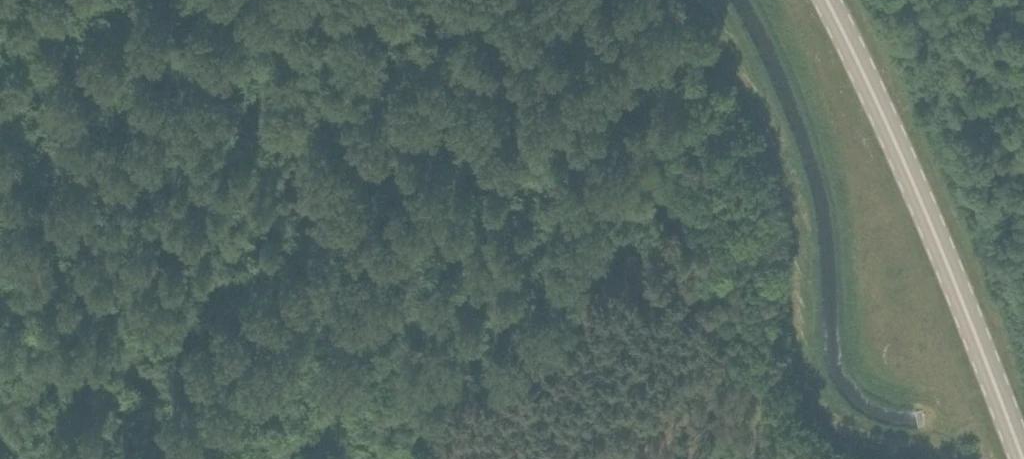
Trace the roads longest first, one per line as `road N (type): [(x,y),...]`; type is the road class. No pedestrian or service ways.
road 1 (primary): [(1022,458),(940,245),(826,0)]

